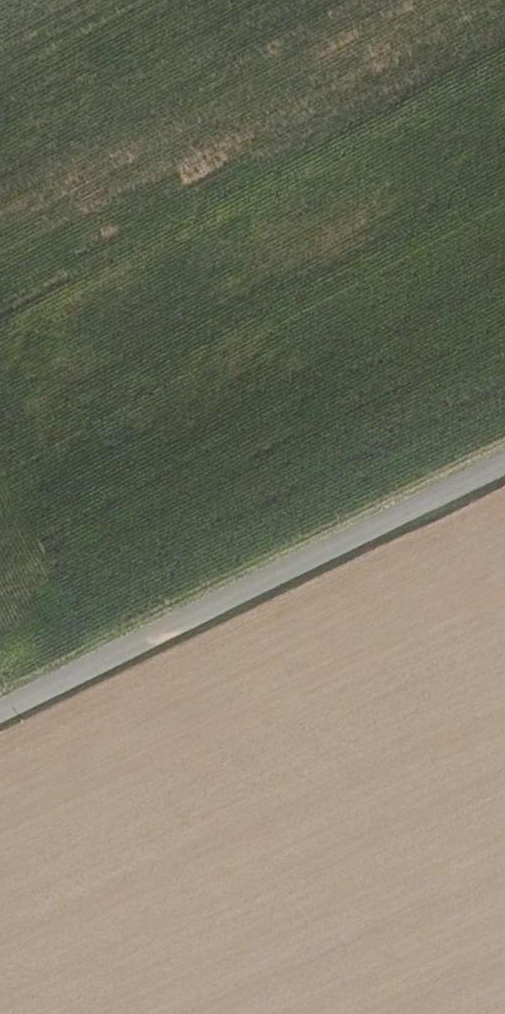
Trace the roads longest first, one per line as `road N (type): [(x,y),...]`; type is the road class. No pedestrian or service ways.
road 1 (unclassified): [(504,462),(56,683)]

